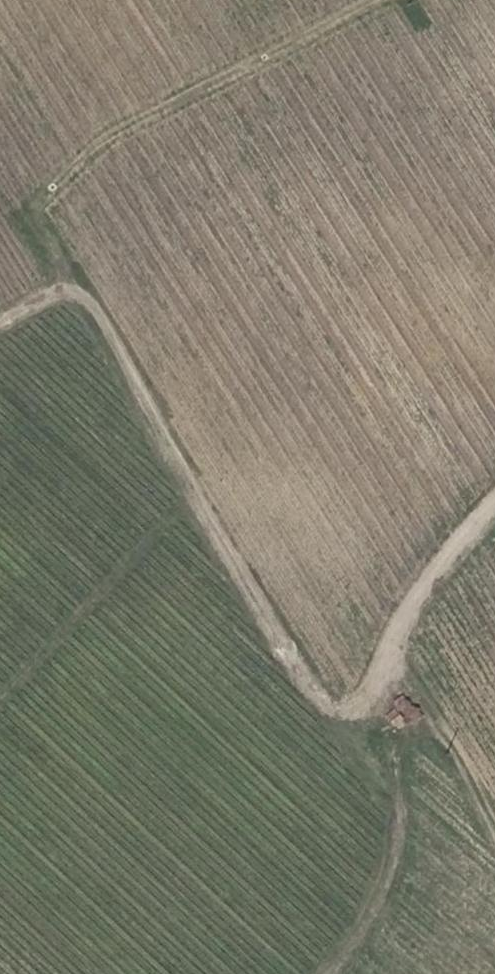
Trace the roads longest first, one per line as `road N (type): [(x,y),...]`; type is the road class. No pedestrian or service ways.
road 1 (track): [(494,502),(398,627),(384,687),(333,704),(290,656),(89,281),(0,323)]
road 2 (track): [(89,281),(60,242),(59,185),(99,137),(367,0)]
road 3 (track): [(333,704),(389,748),(404,836),(365,937),(326,973)]
road 4 (track): [(389,748),(451,812),(494,876)]

